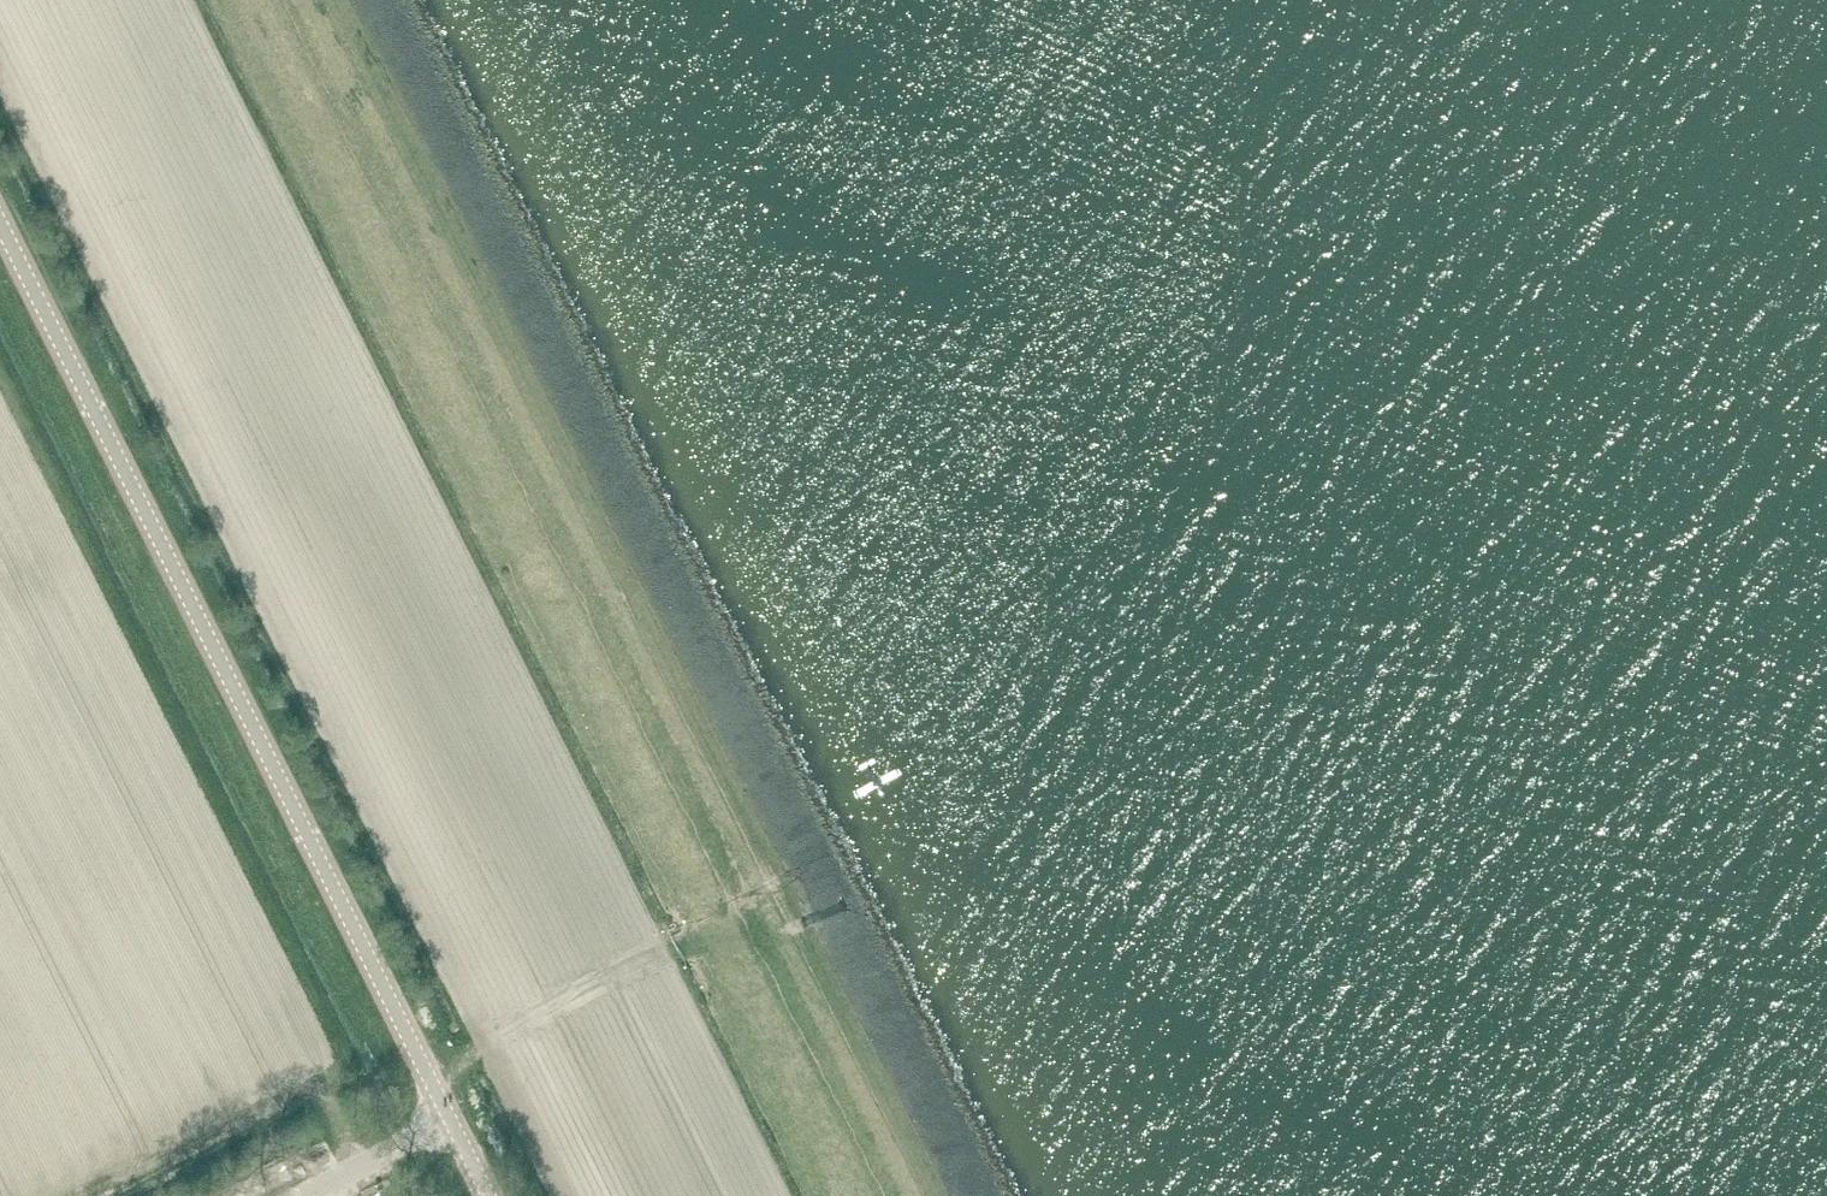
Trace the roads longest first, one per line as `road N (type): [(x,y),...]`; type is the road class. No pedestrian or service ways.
road 1 (tertiary): [(486,1195),(0,225)]
road 2 (track): [(769,911),(423,1070)]

